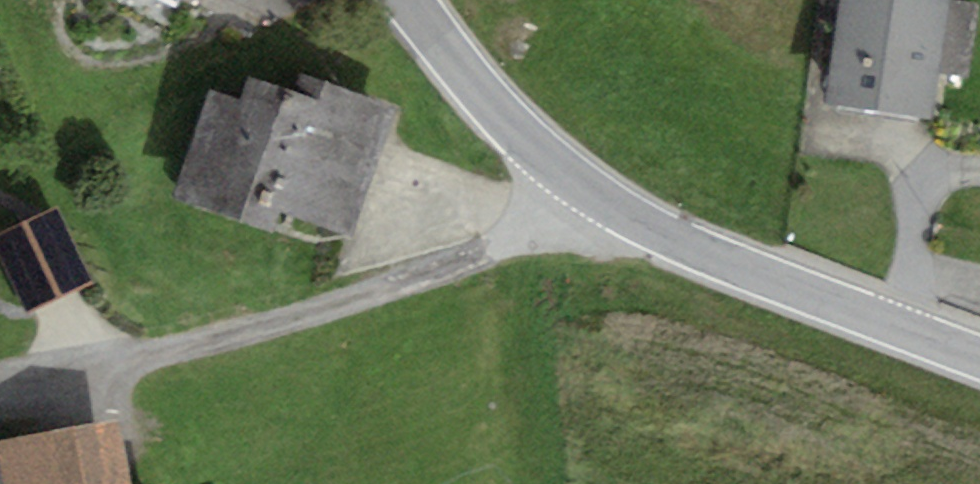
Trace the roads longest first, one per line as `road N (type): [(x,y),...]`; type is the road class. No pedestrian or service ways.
road 1 (residential): [(0,388),(168,357),(477,255),(586,191)]
road 2 (tertiary): [(586,191),(707,253),(979,358)]
road 3 (tertiary): [(407,0),(516,133),(586,191)]

